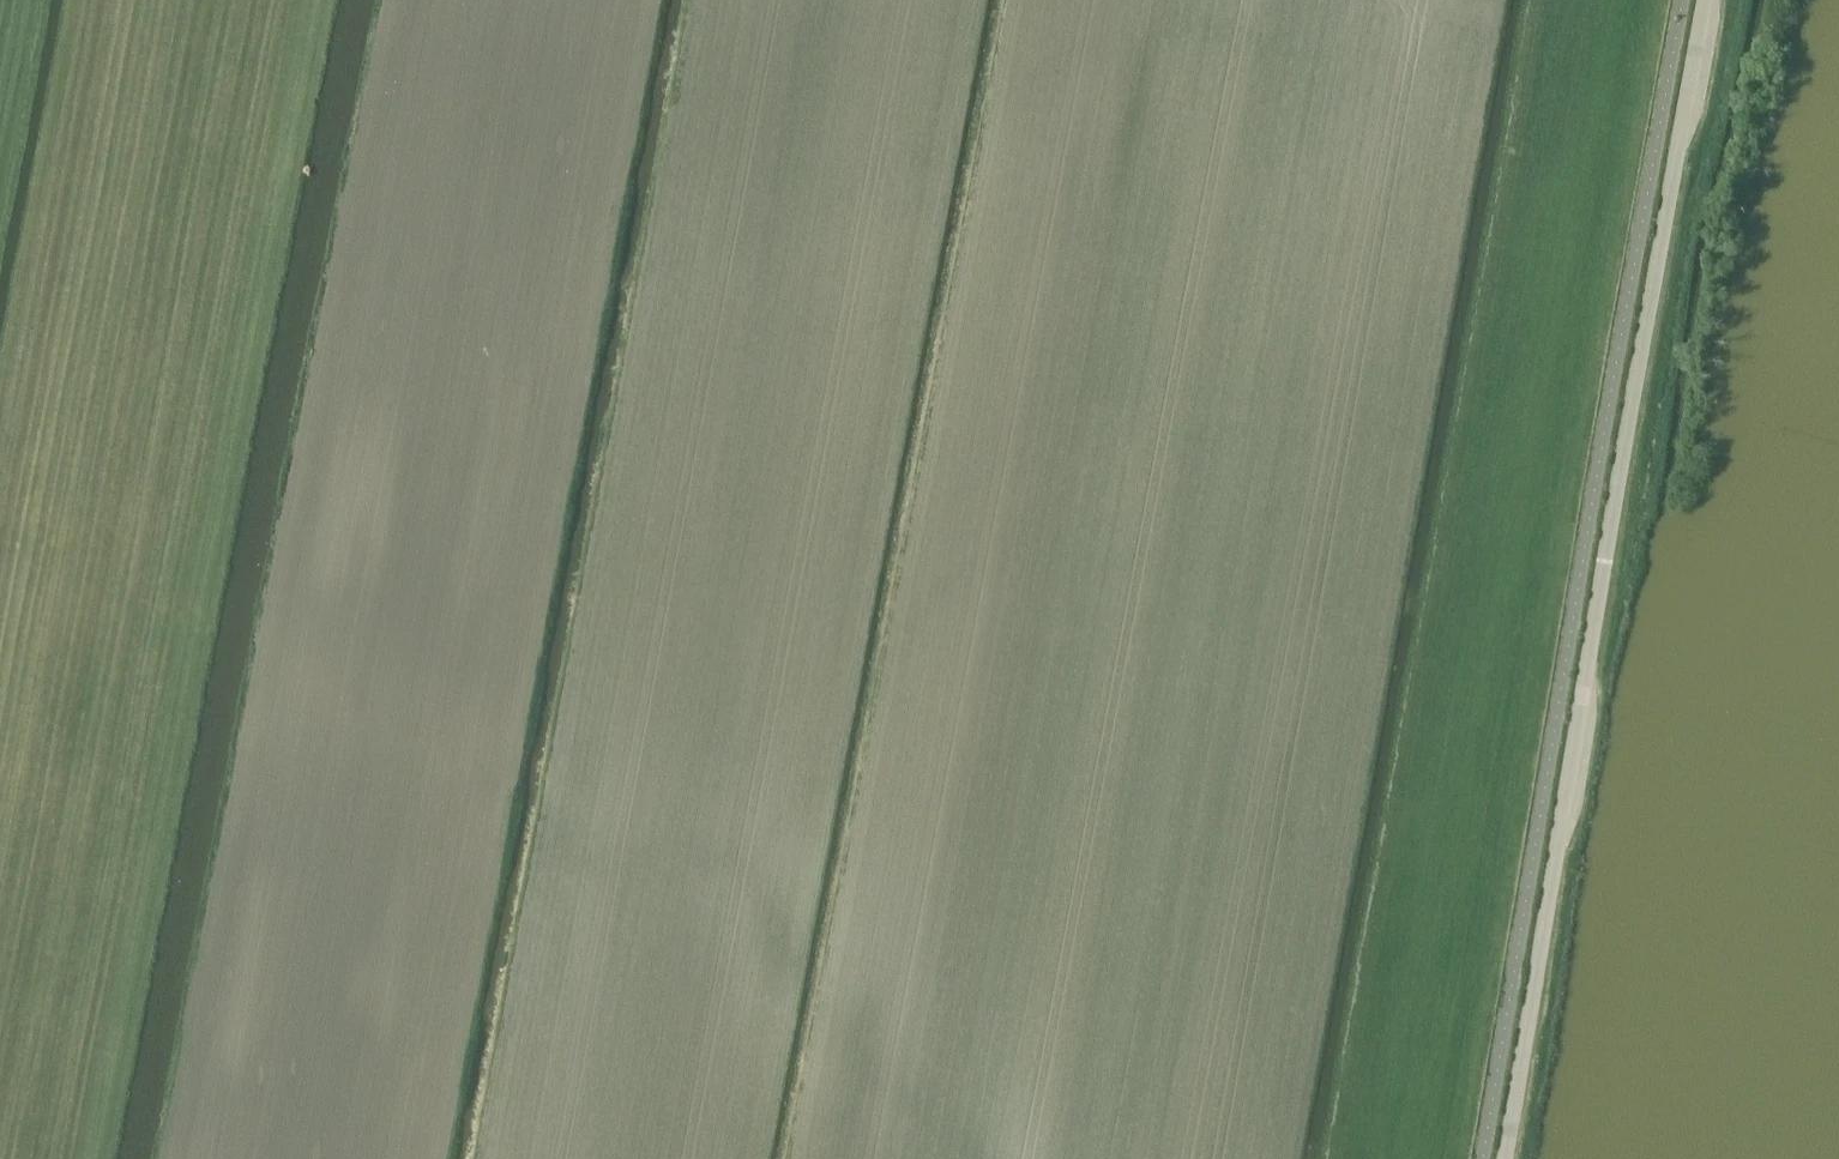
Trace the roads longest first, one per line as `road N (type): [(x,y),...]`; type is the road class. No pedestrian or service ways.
road 1 (tertiary): [(1502,1158),(1705,0)]

